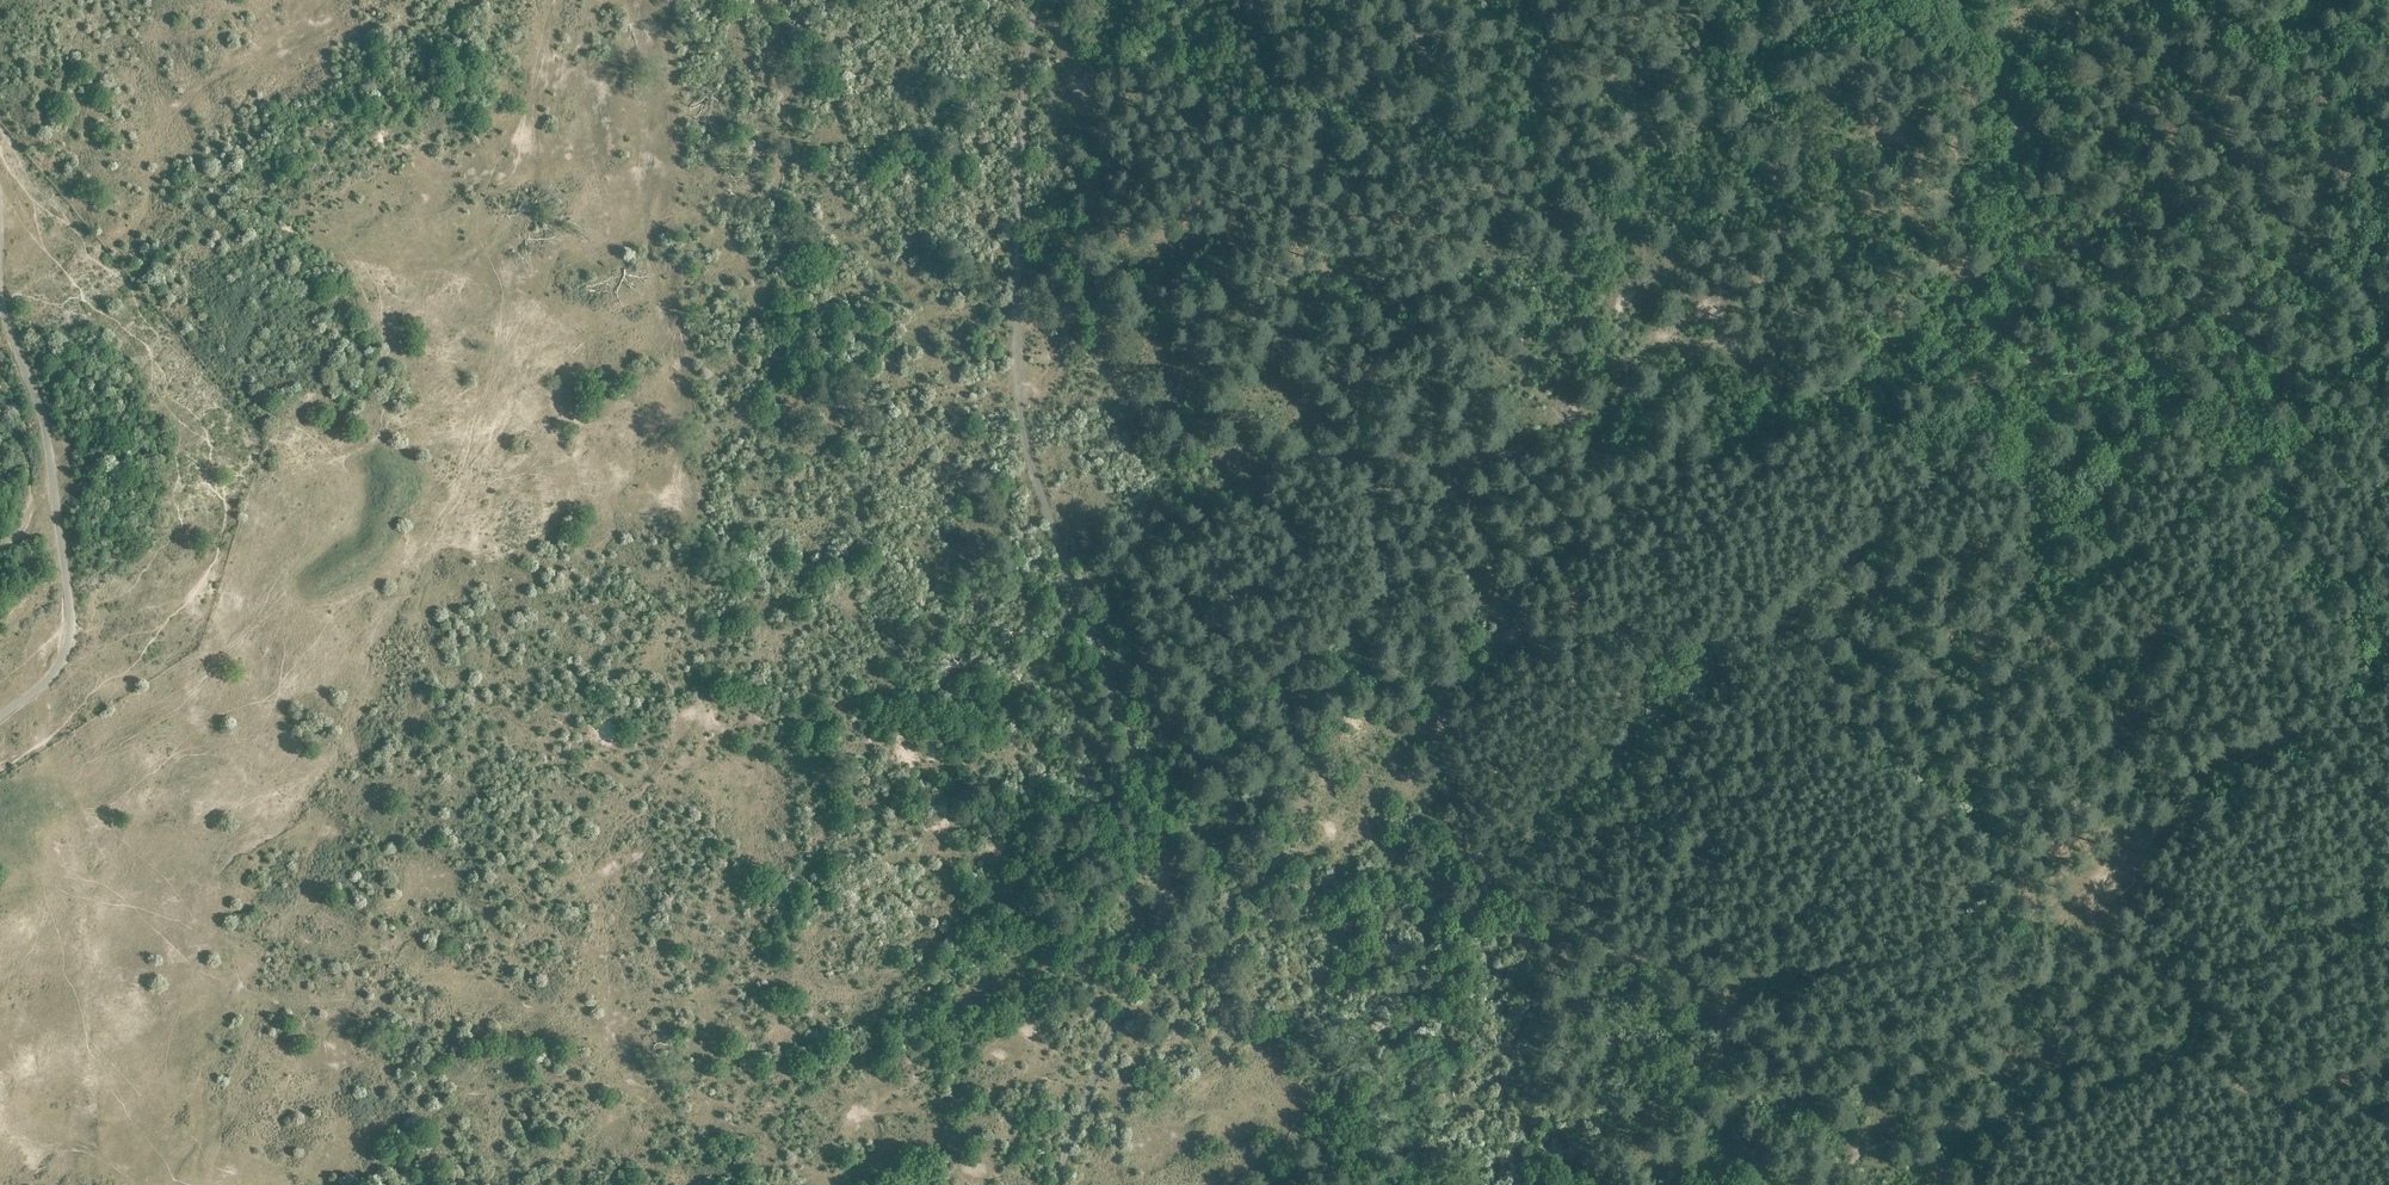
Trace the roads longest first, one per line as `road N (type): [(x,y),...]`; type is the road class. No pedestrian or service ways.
road 1 (track): [(1058,1184),(1072,1133),(1165,915),(1169,870),(1153,782),(1043,497),(1018,393),(1022,146),(1040,0)]
road 2 (track): [(2388,322),(2373,286),(2371,234),(2388,111)]

